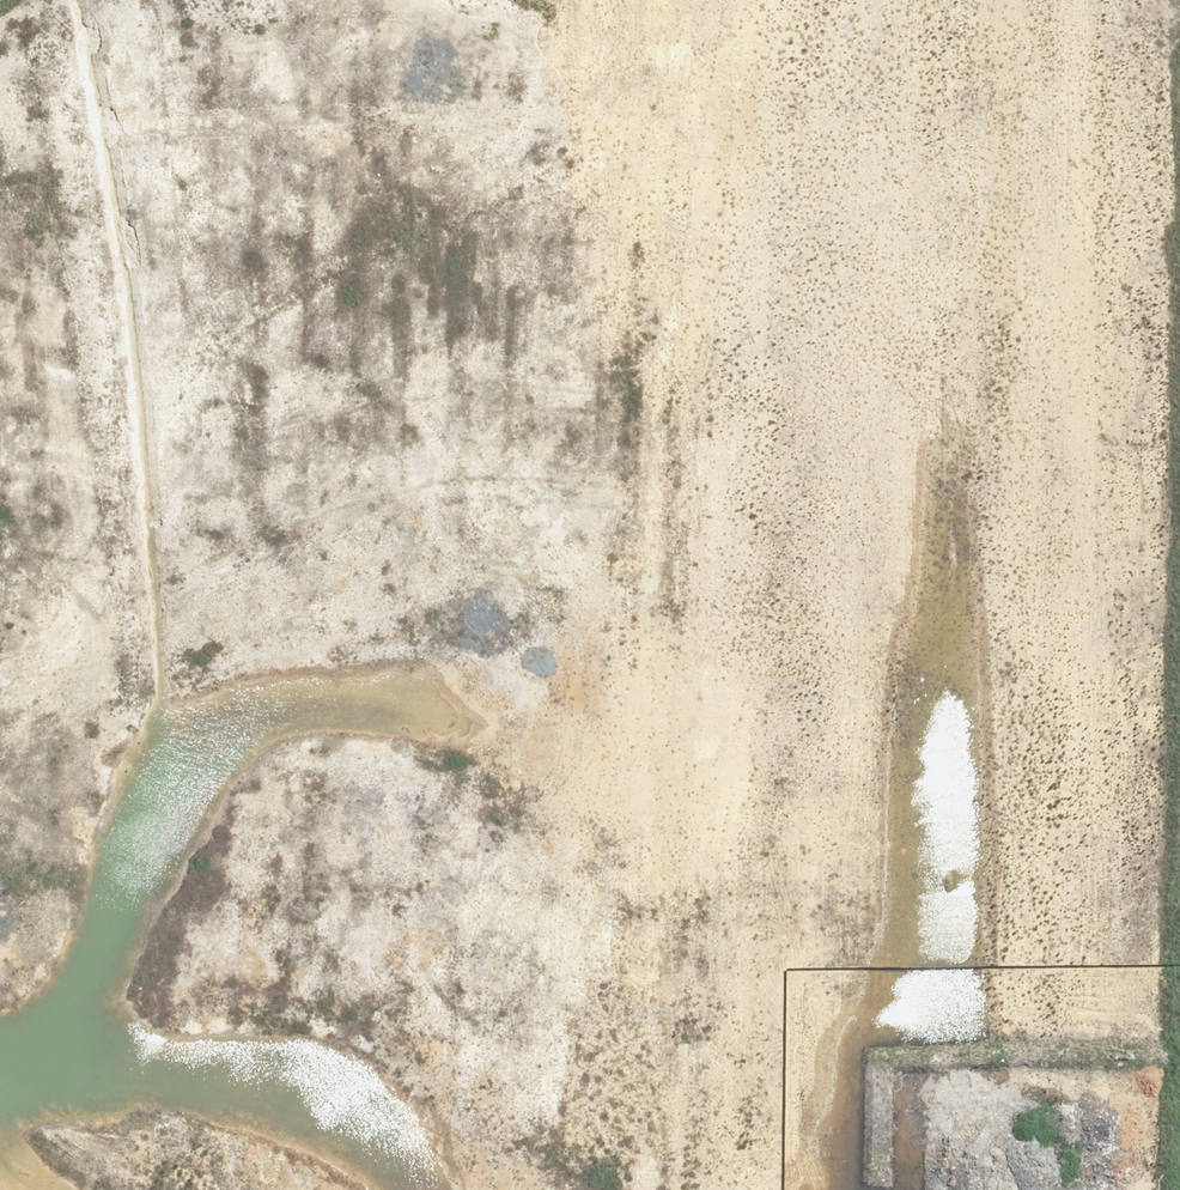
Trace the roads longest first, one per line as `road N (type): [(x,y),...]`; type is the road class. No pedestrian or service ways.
road 1 (unknown): [(287,1189),(293,0)]
road 2 (unknown): [(959,1189),(958,0)]
road 3 (unknown): [(0,95),(1179,110)]
road 4 (unknown): [(0,1178),(731,1189)]
road 5 (unknown): [(290,676),(0,668)]

